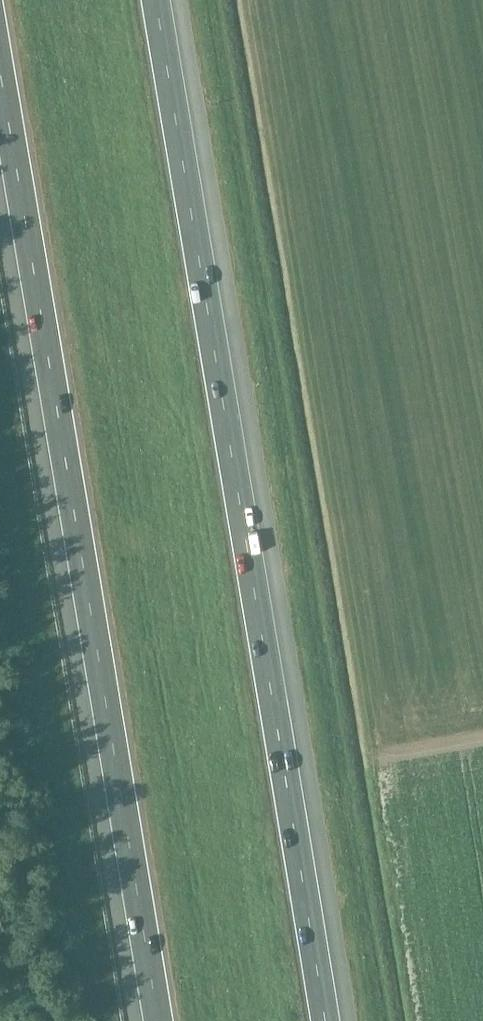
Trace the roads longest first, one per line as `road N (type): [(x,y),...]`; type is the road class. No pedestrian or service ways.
road 1 (motorway): [(324,1020),(154,0)]
road 2 (motorway): [(0,81),(157,1020)]

